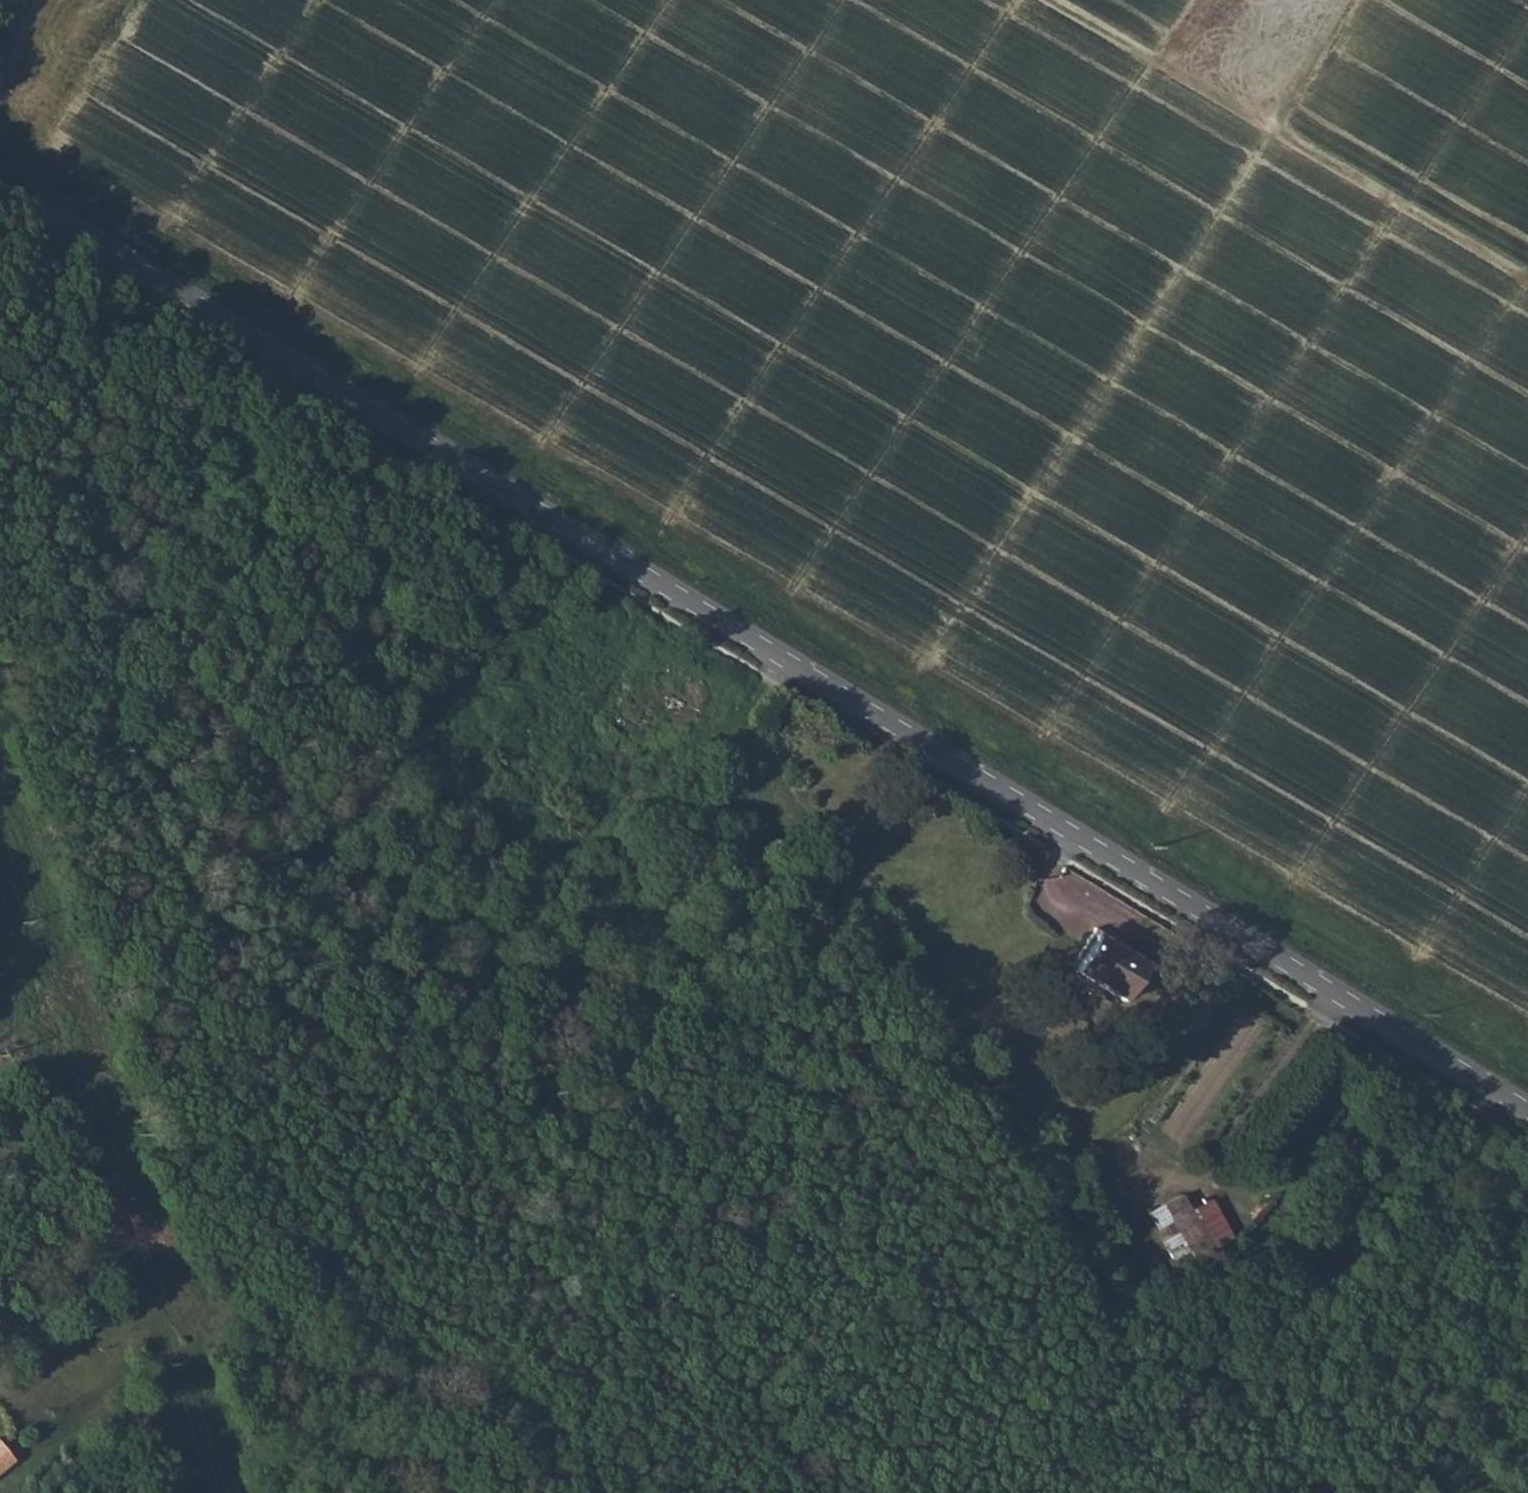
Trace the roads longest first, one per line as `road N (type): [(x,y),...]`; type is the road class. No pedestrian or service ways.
road 1 (tertiary): [(1527,1112),(81,232),(0,194)]

